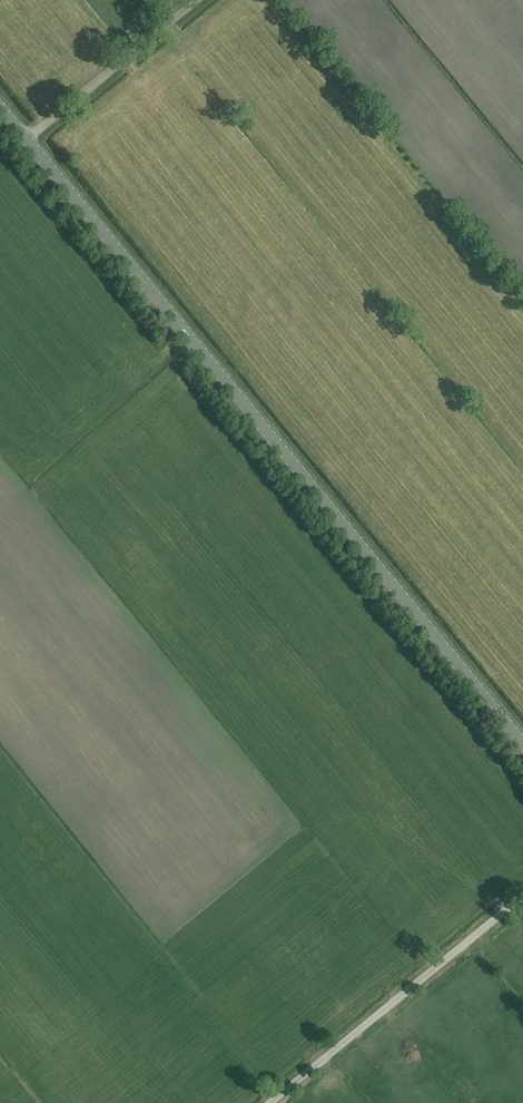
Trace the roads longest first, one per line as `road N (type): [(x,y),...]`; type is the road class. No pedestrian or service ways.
road 1 (unclassified): [(522,742),(0,106)]
road 2 (unclassified): [(268,1102),(522,895)]
road 3 (track): [(28,140),(198,0)]

